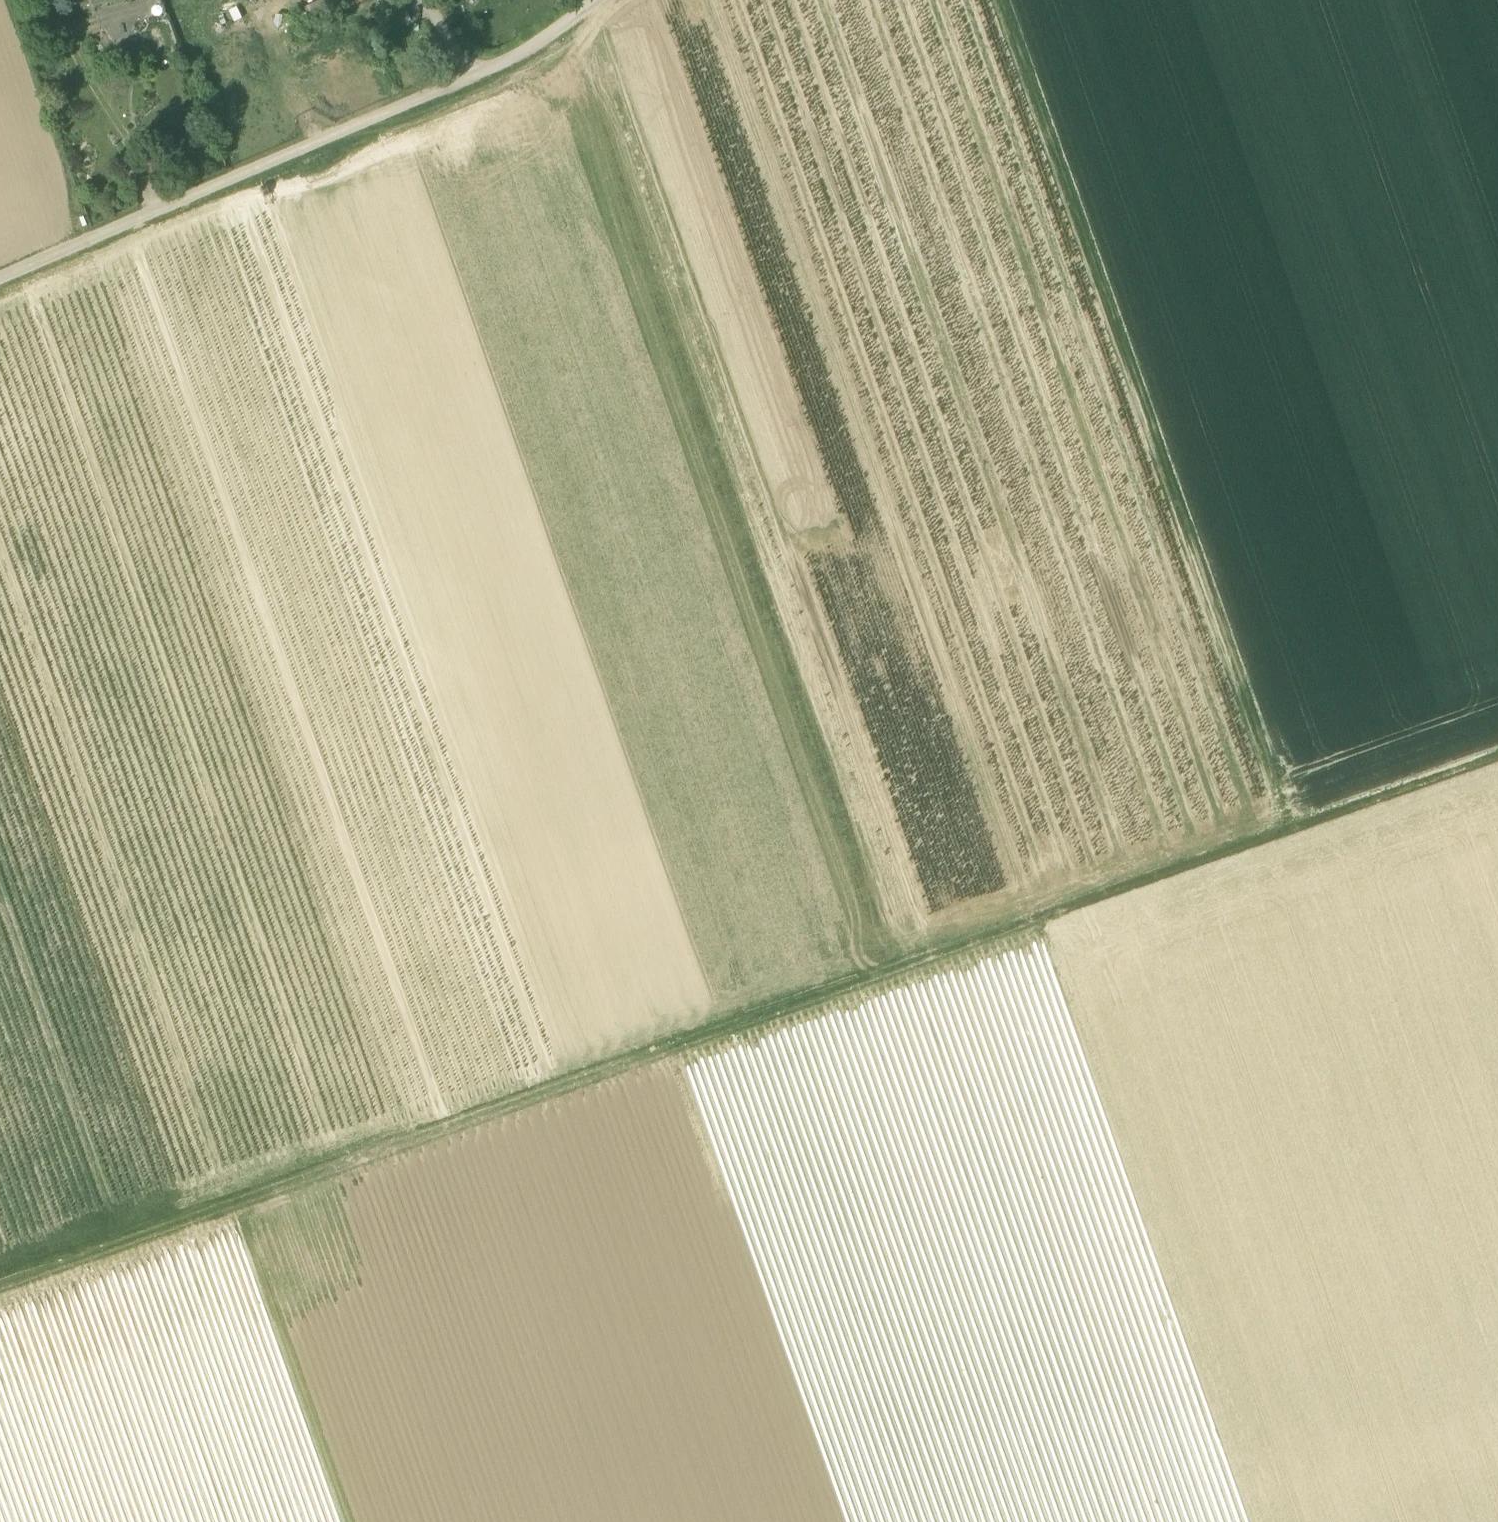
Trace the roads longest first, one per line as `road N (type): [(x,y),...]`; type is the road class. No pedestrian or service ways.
road 1 (unclassified): [(0,277),(502,64),(584,0)]

